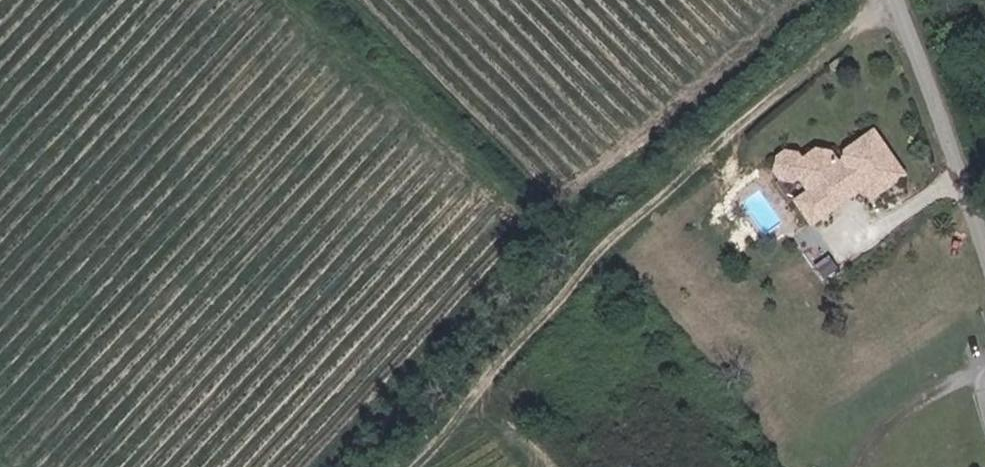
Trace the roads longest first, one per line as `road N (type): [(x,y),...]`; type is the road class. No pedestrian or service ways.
road 1 (track): [(361,466),(476,333),(889,0)]
road 2 (track): [(278,0),(567,260)]
road 3 (unclassified): [(984,253),(900,0)]

